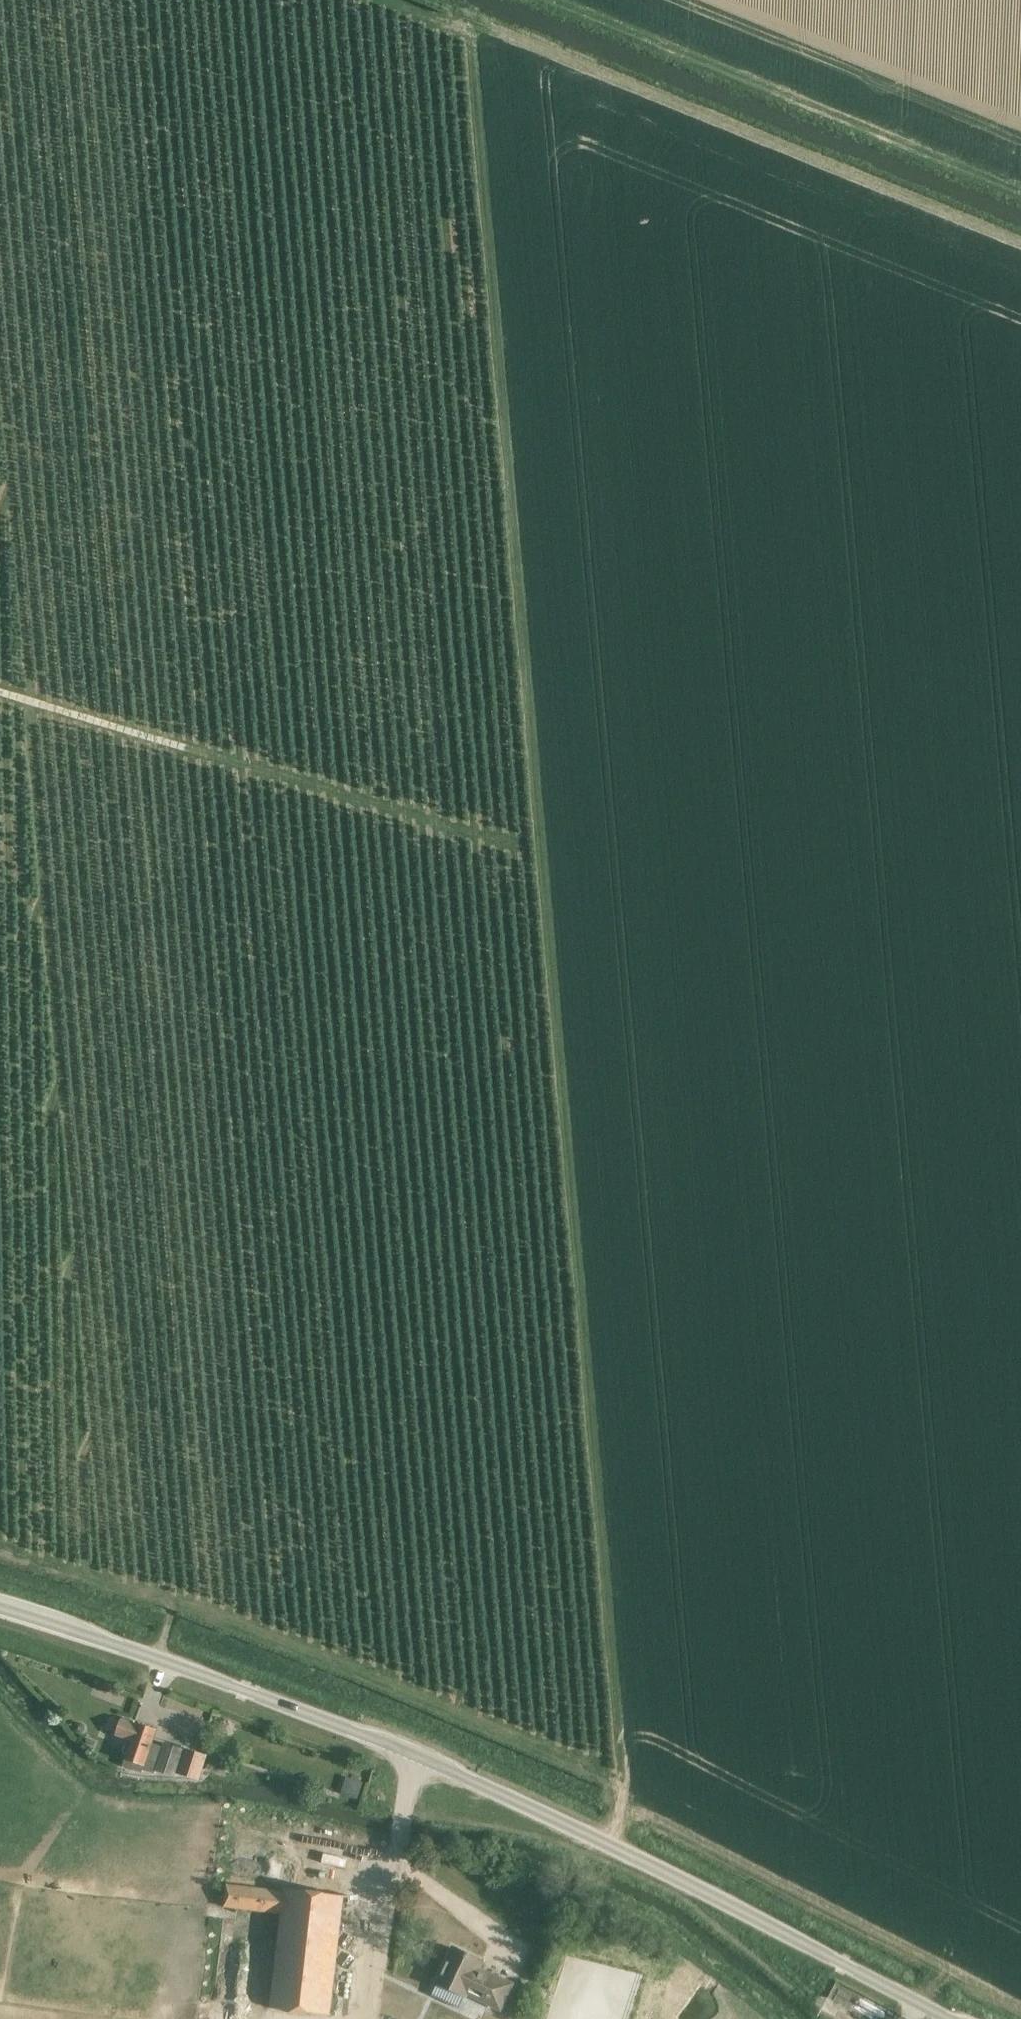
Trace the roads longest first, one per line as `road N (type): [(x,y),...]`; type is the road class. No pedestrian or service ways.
road 1 (unclassified): [(976,2018),(617,1830),(358,1726),(0,1614)]

